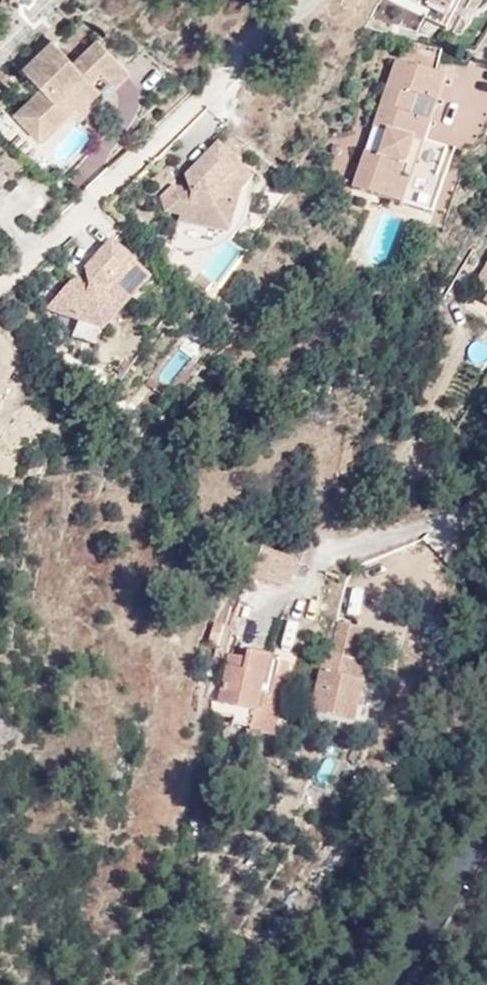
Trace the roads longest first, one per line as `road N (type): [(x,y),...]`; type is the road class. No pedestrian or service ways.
road 1 (residential): [(310,0),(71,223),(0,275)]
road 2 (tertiary): [(387,984),(486,823)]

